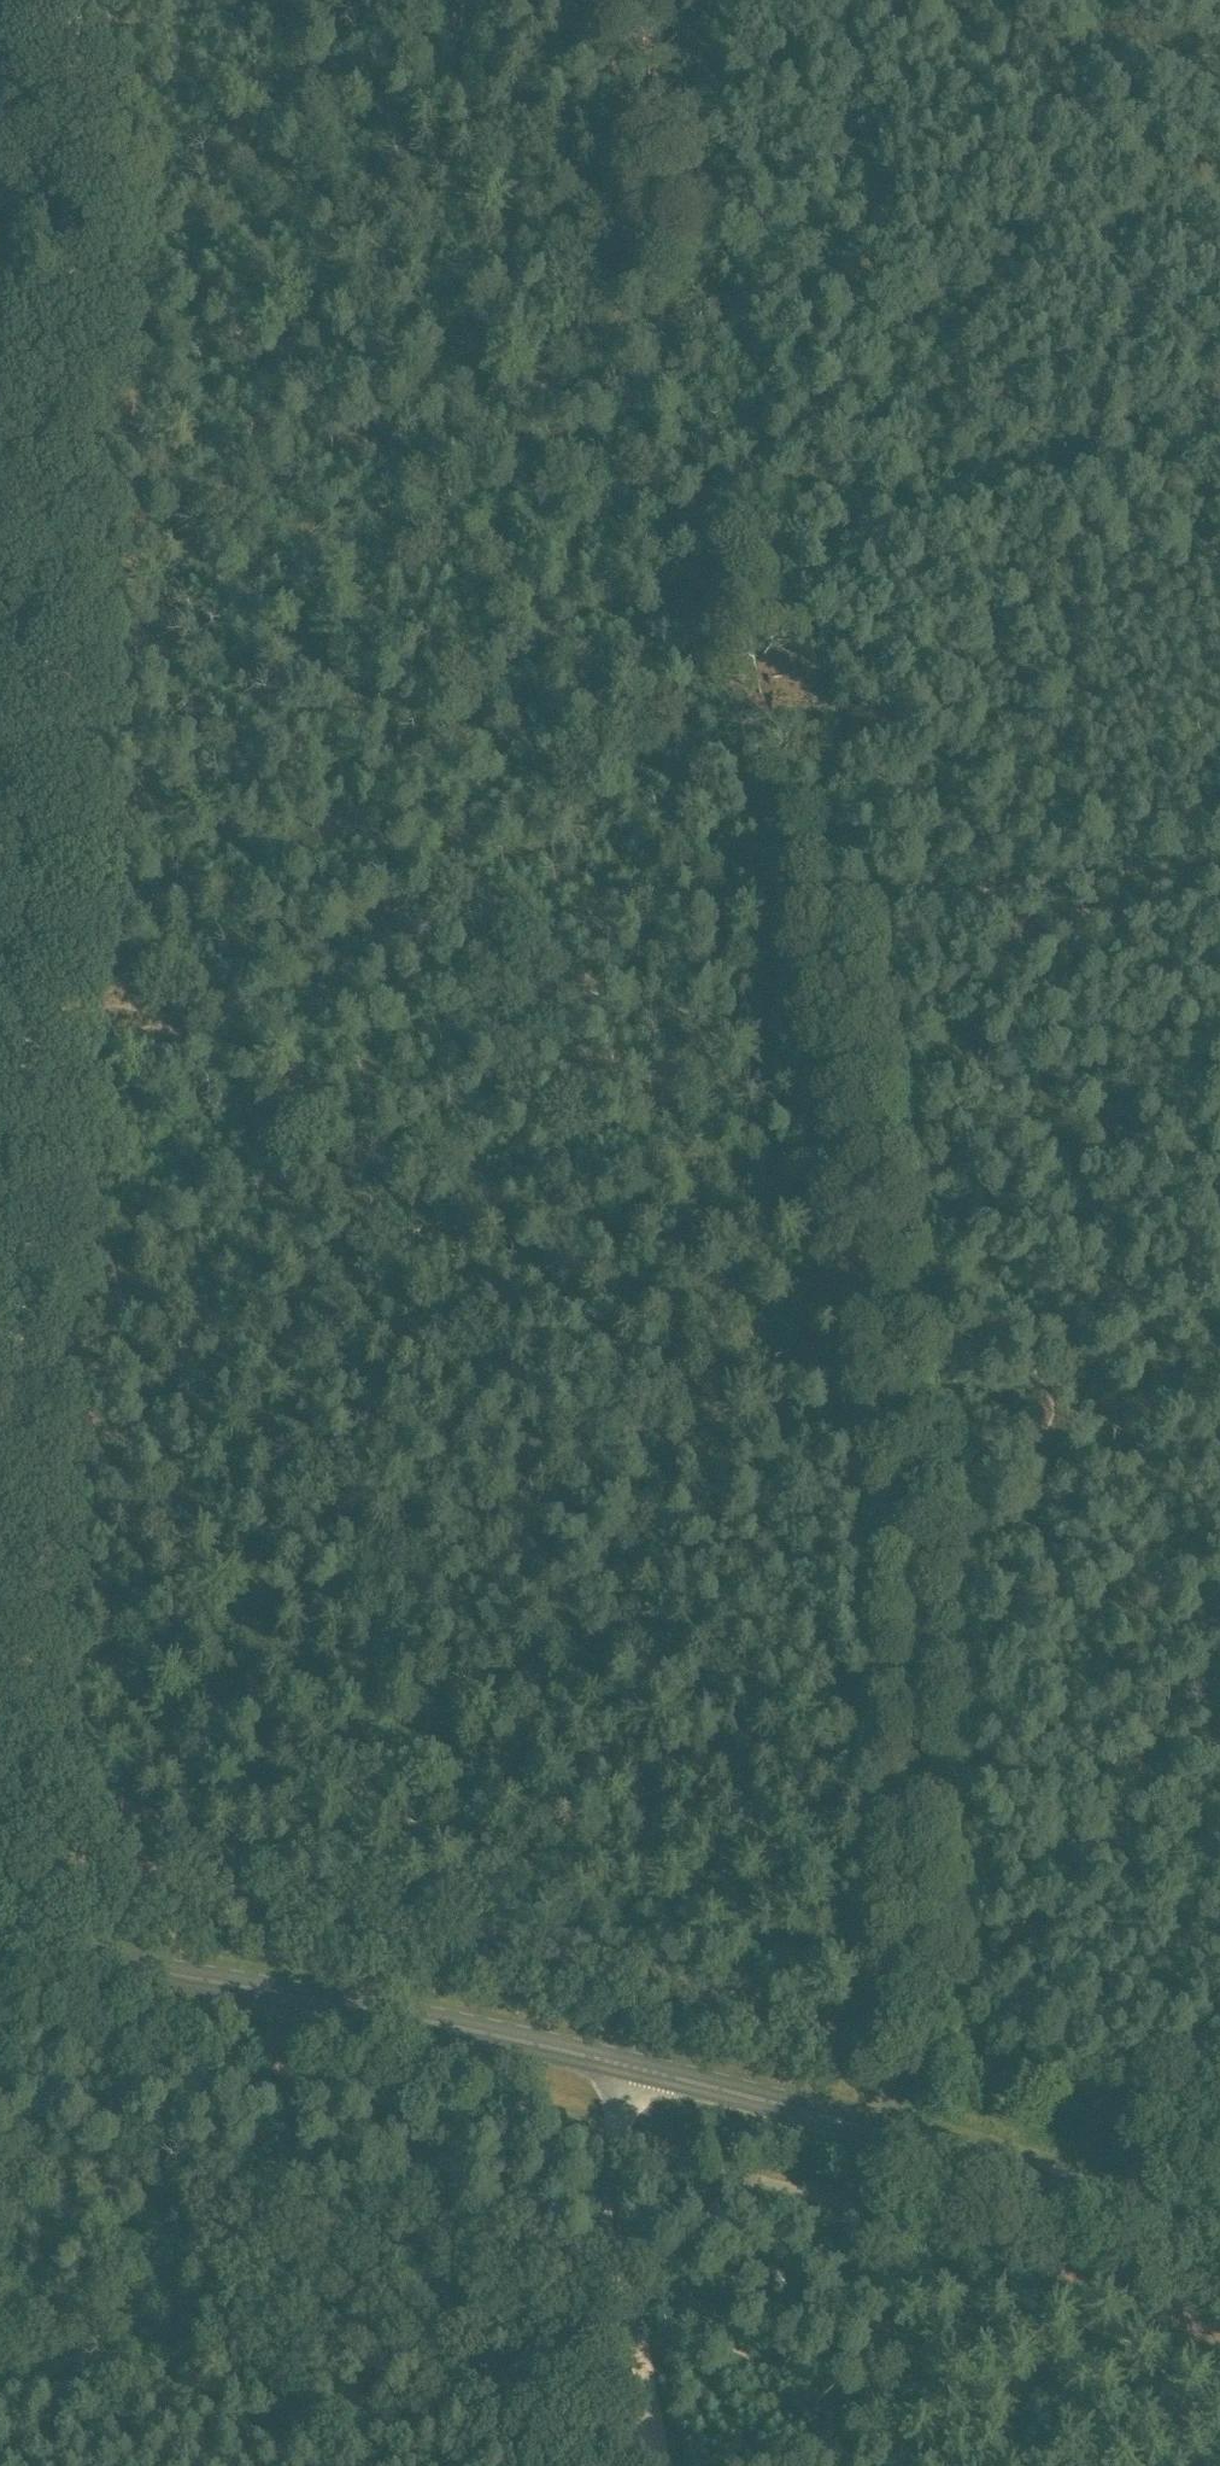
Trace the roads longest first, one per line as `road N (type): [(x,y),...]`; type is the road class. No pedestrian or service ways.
road 1 (primary): [(0,1950),(301,1998),(632,2065),(909,2138),(1219,2235)]
road 2 (track): [(78,0),(22,1030)]
road 3 (track): [(22,1030),(6,1548)]
road 4 (track): [(662,2465),(624,2203)]

